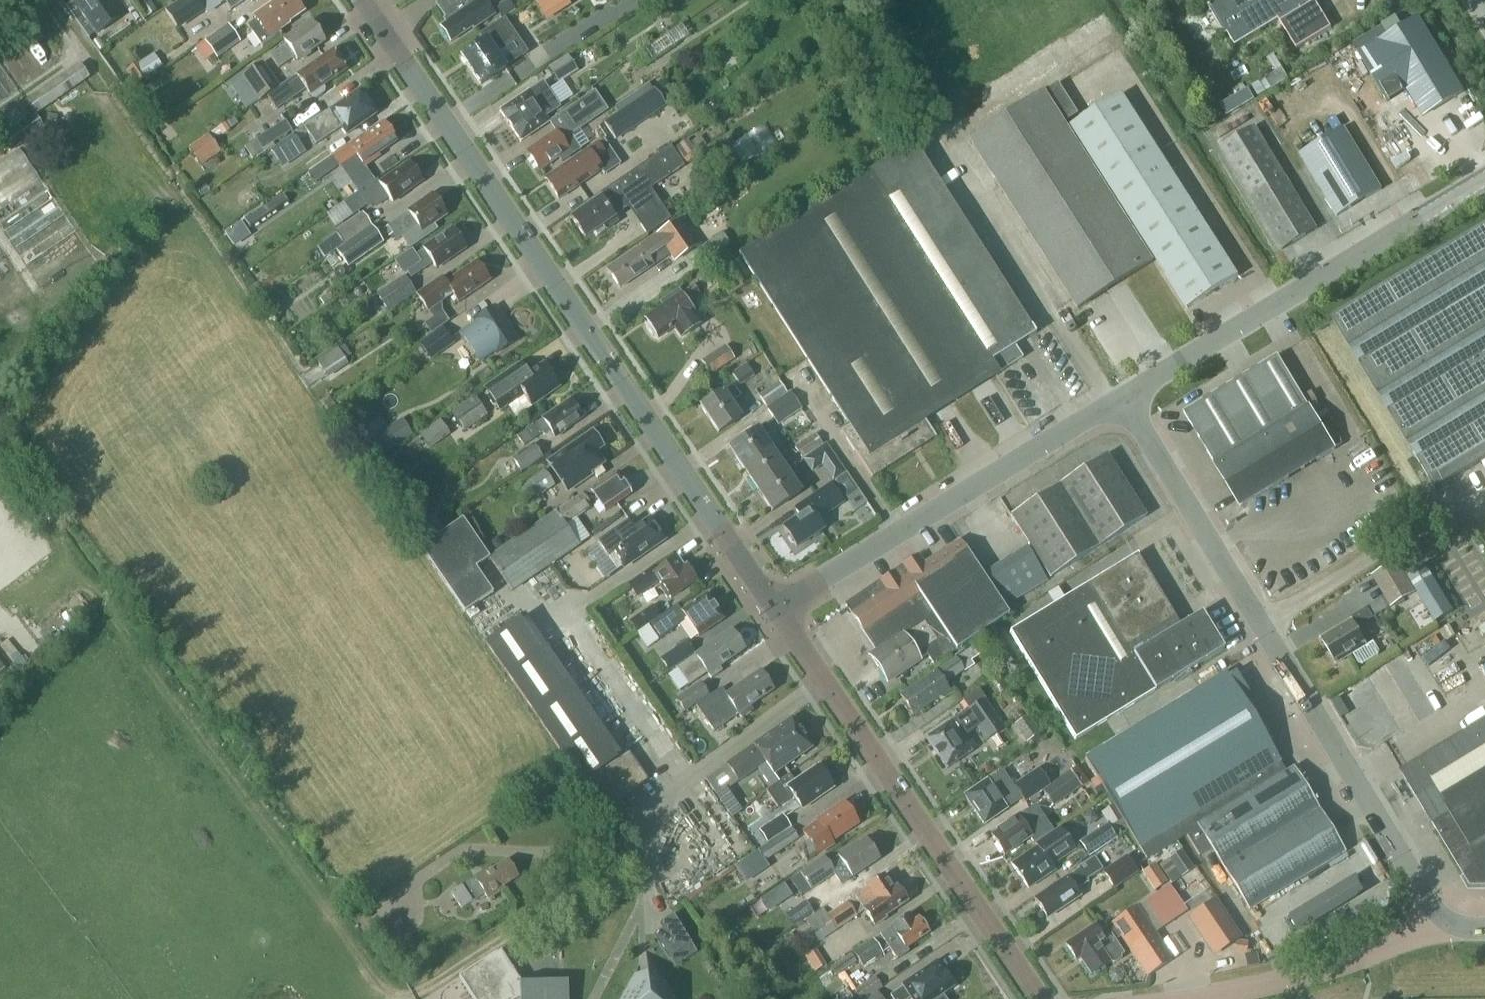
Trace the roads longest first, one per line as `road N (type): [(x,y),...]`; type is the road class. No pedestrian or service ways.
road 1 (tertiary): [(775,607),(362,0)]
road 2 (unclassified): [(1442,918),(1123,395)]
road 3 (tertiary): [(1037,998),(775,607)]
road 4 (tertiary): [(1123,395),(1484,179)]
road 5 (tertiary): [(775,607),(1123,395)]
road 6 (unclassified): [(1442,918),(1360,957),(1195,998)]

